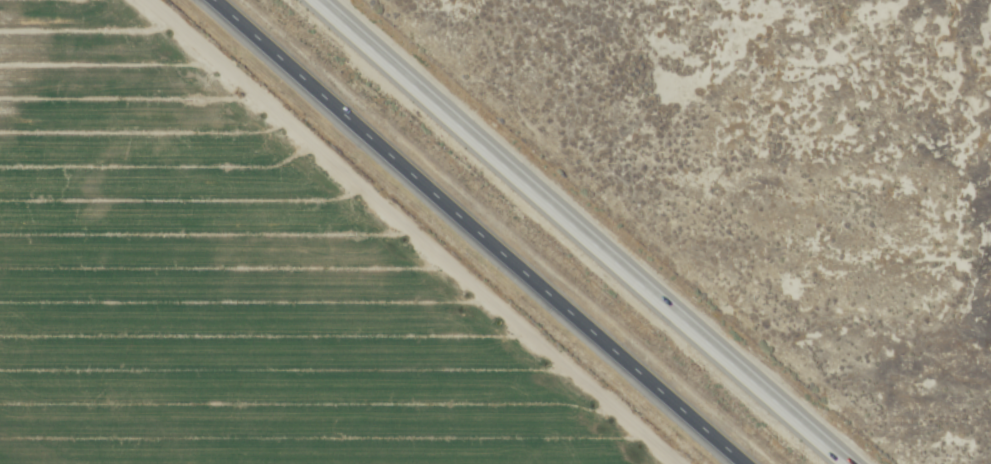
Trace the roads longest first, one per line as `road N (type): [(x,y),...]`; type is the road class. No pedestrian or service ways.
road 1 (motorway): [(845,463),(317,0)]
road 2 (motorway): [(206,0),(734,463)]

